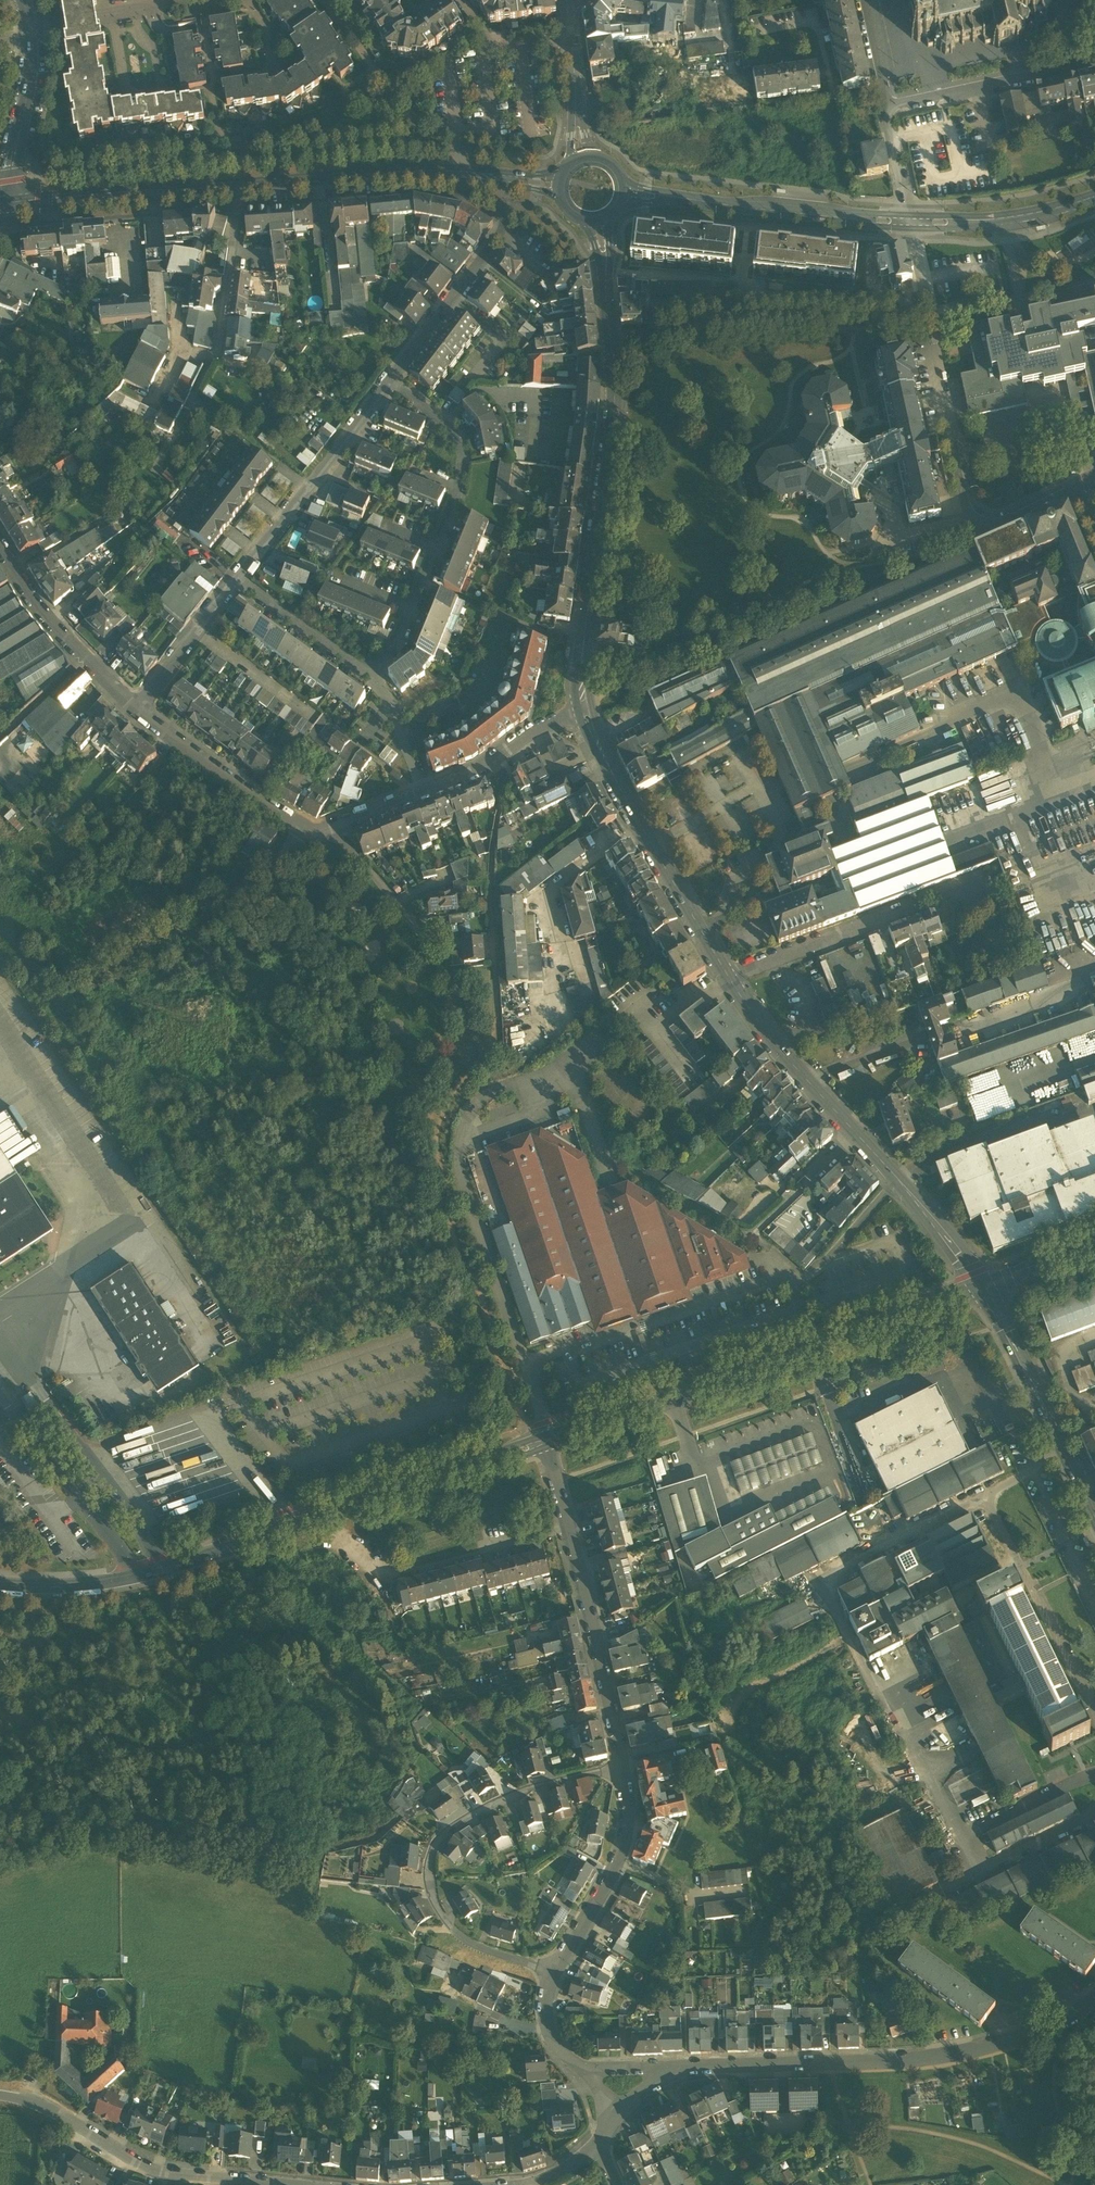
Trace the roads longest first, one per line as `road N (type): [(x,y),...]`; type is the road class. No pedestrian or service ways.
road 1 (secondary): [(508,181),(354,179),(0,209)]
road 2 (secondary): [(585,708),(581,658),(617,411),(601,220)]
road 3 (residential): [(546,1442),(985,1290)]
road 4 (residential): [(686,2067),(953,2056),(1055,2028),(1094,1999)]
road 5 (residential): [(560,1973),(454,1932),(434,1902),(429,1871),(437,1844),(462,1821),(522,1791),(624,1766)]
road 6 (secondary): [(985,1290),(728,980)]
road 7 (residential): [(0,1584),(132,1576),(335,1513)]
road 8 (residential): [(138,713),(306,831),(337,834),(429,794)]
road 9 (residential): [(0,2093),(62,2117),(129,2162),(293,2184)]
road 10 (secondary): [(728,980),(585,708)]
road 11 (secondary): [(623,193),(912,222)]
road 12 (unclassified): [(570,1528),(373,1578),(343,1541),(335,1513)]
road 13 (residential): [(728,980),(979,890)]
road 14 (residential): [(394,377),(240,581)]
road 15 (secondary): [(1094,1509),(985,1290)]
road 16 (residential): [(570,1528),(624,1766)]
road 17 (residential): [(508,181),(504,238),(394,377)]
road 18 (residential): [(624,1766),(631,1837),(560,1973)]
road 19 (residential): [(335,1513),(546,1442)]
road 20 (residential): [(0,548),(99,675),(138,713)]
road 21 (residential): [(1094,62),(888,106)]
road 22 (residential): [(440,547),(465,461),(461,435),(394,377)]
road 23 (residential): [(959,445),(982,537),(1076,490)]
road 24 (secondary): [(912,222),(1024,215),(1094,196)]
road 25 (residential): [(429,794),(585,708)]
road 26 (residential): [(0,199),(31,77),(30,38)]
road 27 (residential): [(240,581),(364,674)]
road 28 (residential): [(571,40),(486,50),(458,0)]
road 29 (residential): [(200,632),(314,717)]
road 30 (residential): [(364,674),(394,709),(429,794)]

